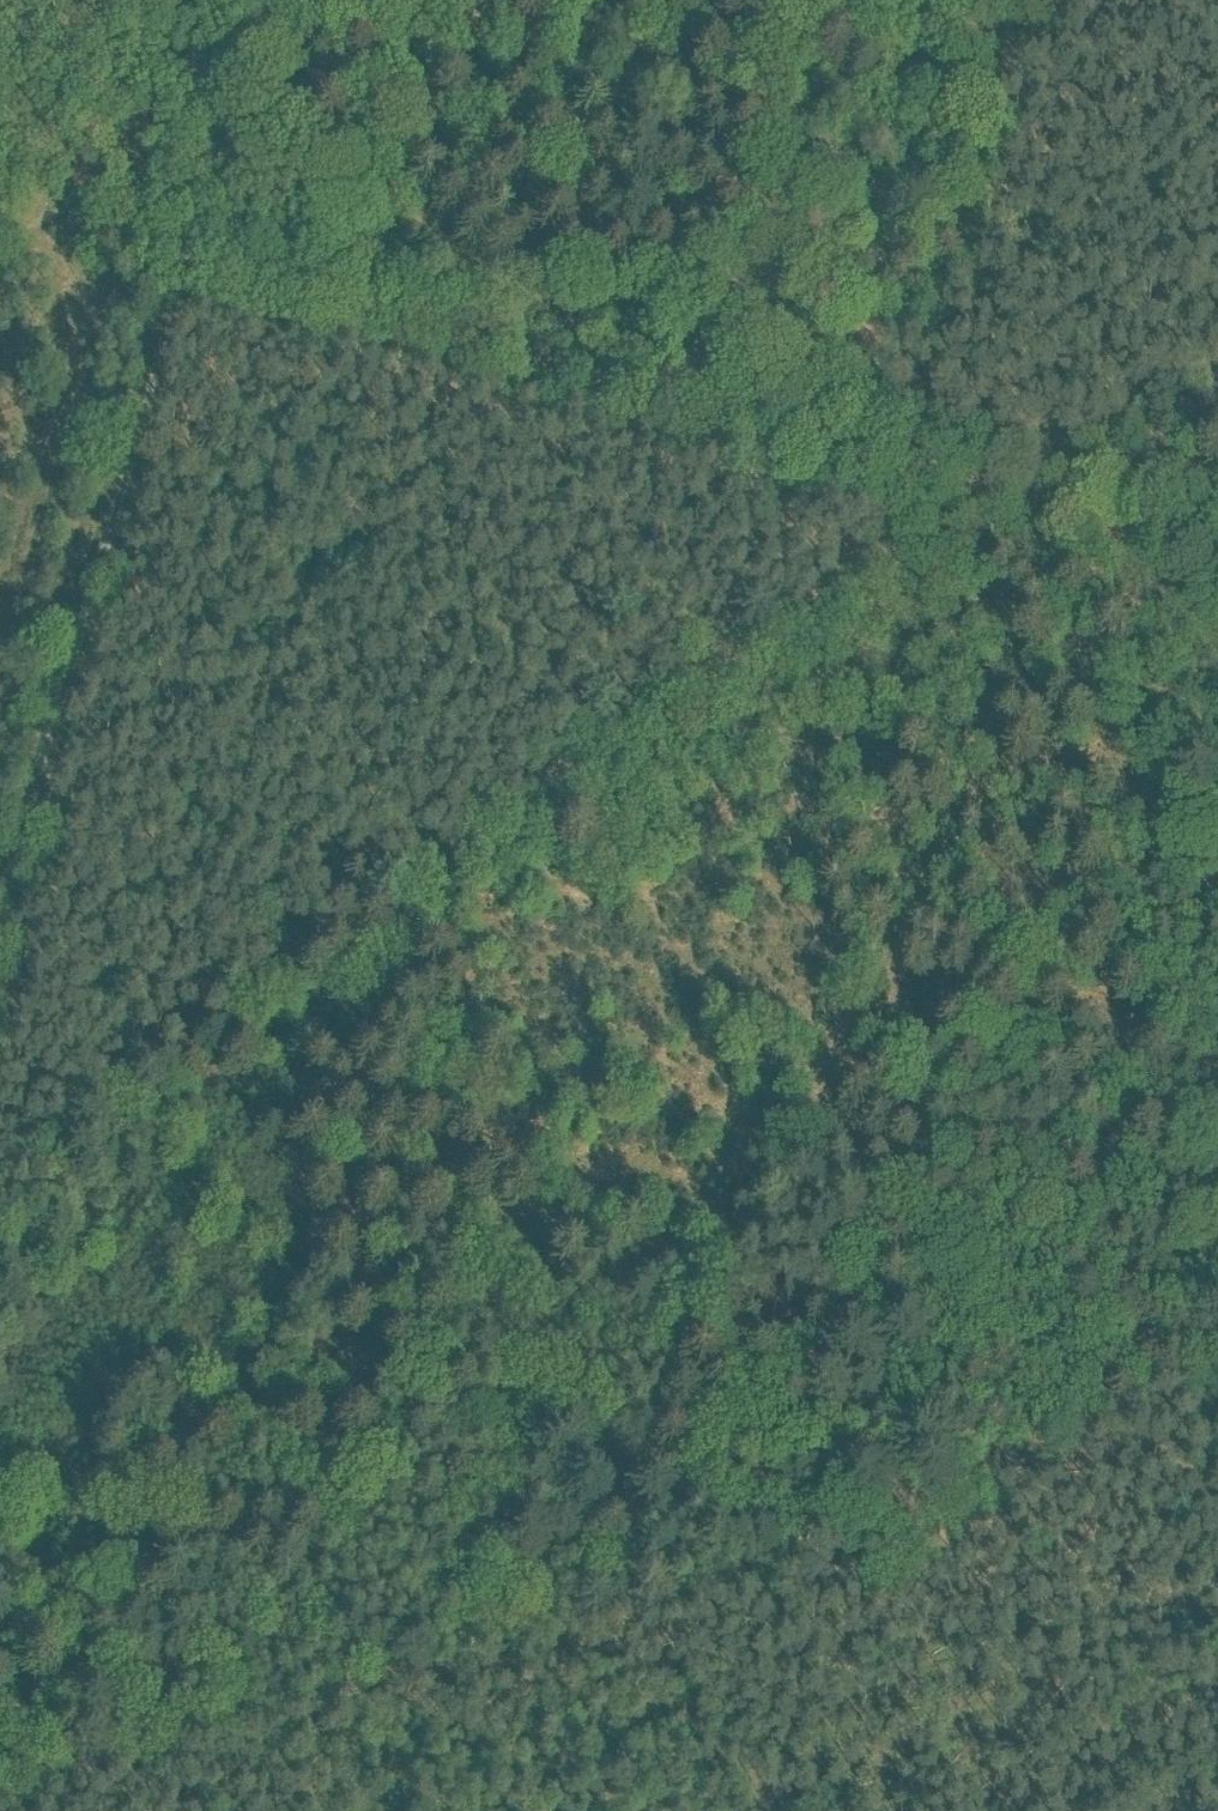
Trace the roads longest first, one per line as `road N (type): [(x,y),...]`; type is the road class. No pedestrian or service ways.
road 1 (track): [(0,1156),(847,580),(988,495)]
road 2 (track): [(264,0),(0,920)]
road 3 (track): [(827,447),(1025,0)]

